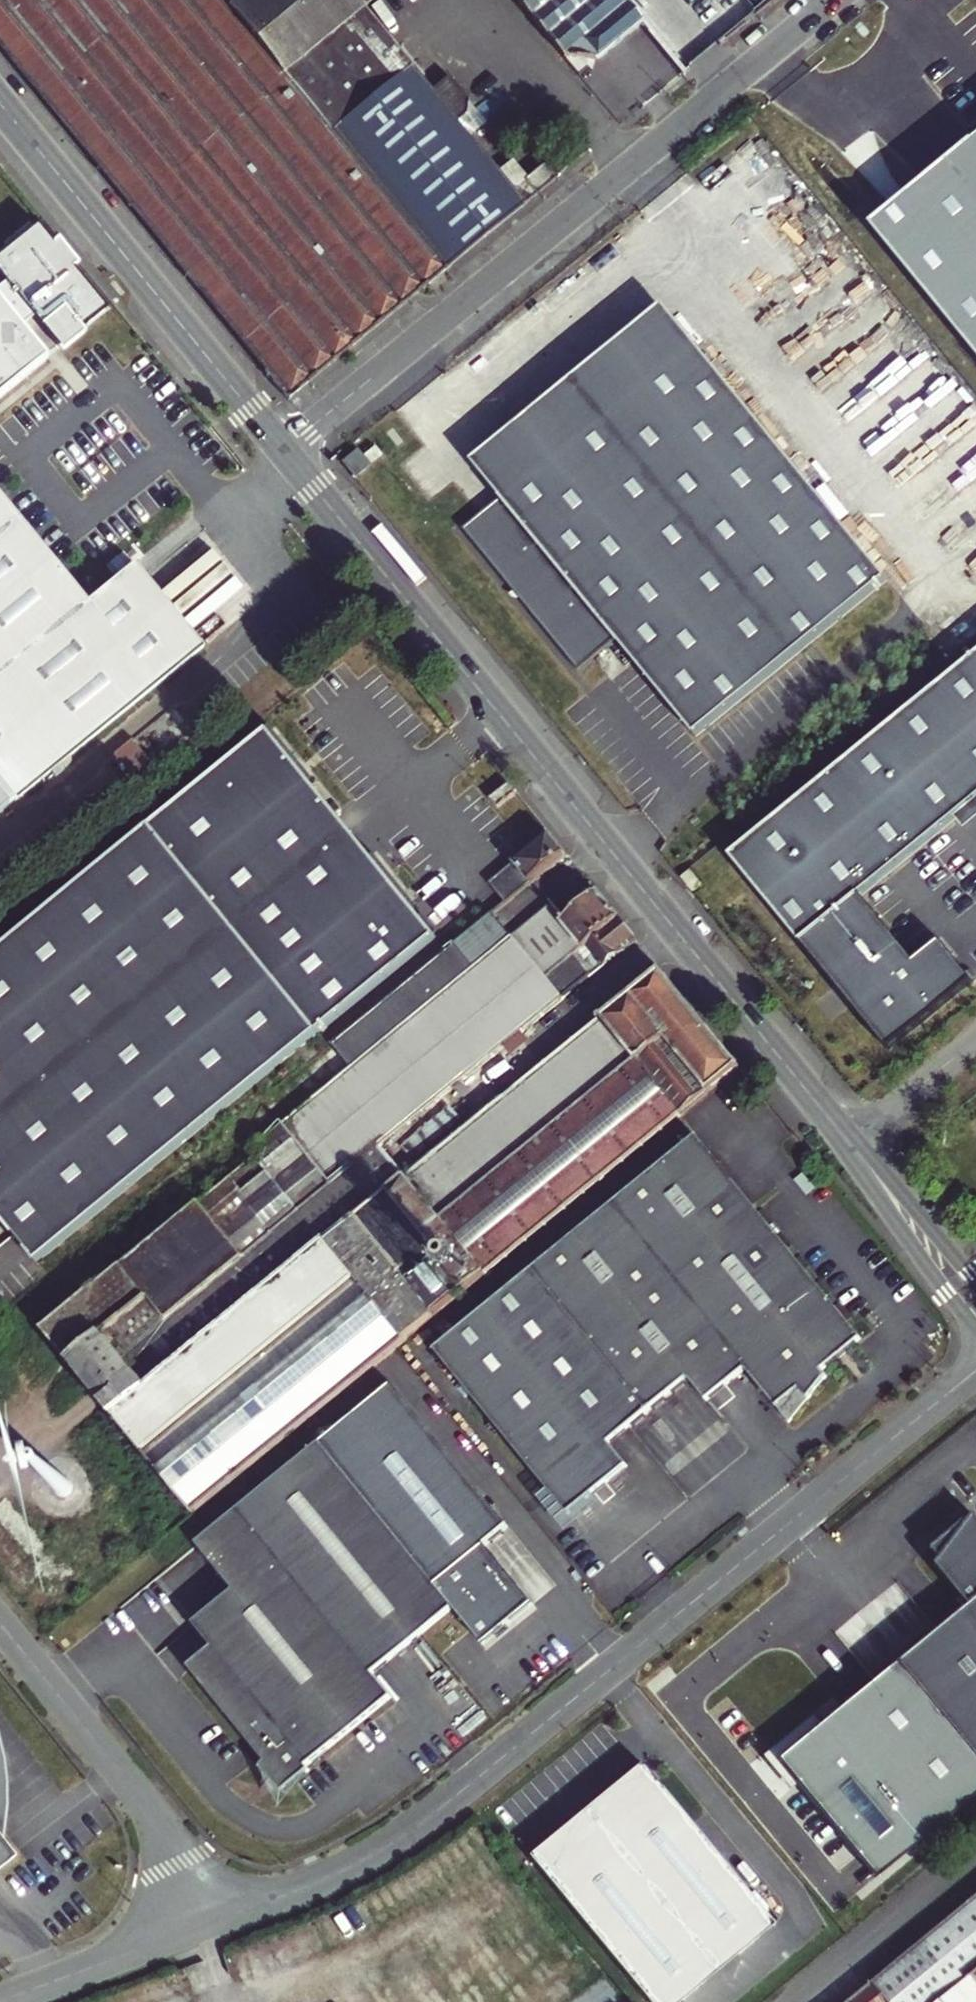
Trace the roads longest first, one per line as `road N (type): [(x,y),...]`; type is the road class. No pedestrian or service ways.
road 1 (unclassified): [(238,1915),(341,1872),(430,1816),(975,1371)]
road 2 (tertiary): [(285,448),(849,1146)]
road 3 (unclassified): [(829,0),(285,448)]
road 4 (tertiary): [(0,103),(285,448)]
road 5 (unclassified): [(0,1625),(238,1915)]
road 6 (unclassified): [(0,2001),(238,1915)]
road 7 (tertiary): [(849,1146),(975,1302)]
road 8 (unclassified): [(975,1043),(849,1146)]

